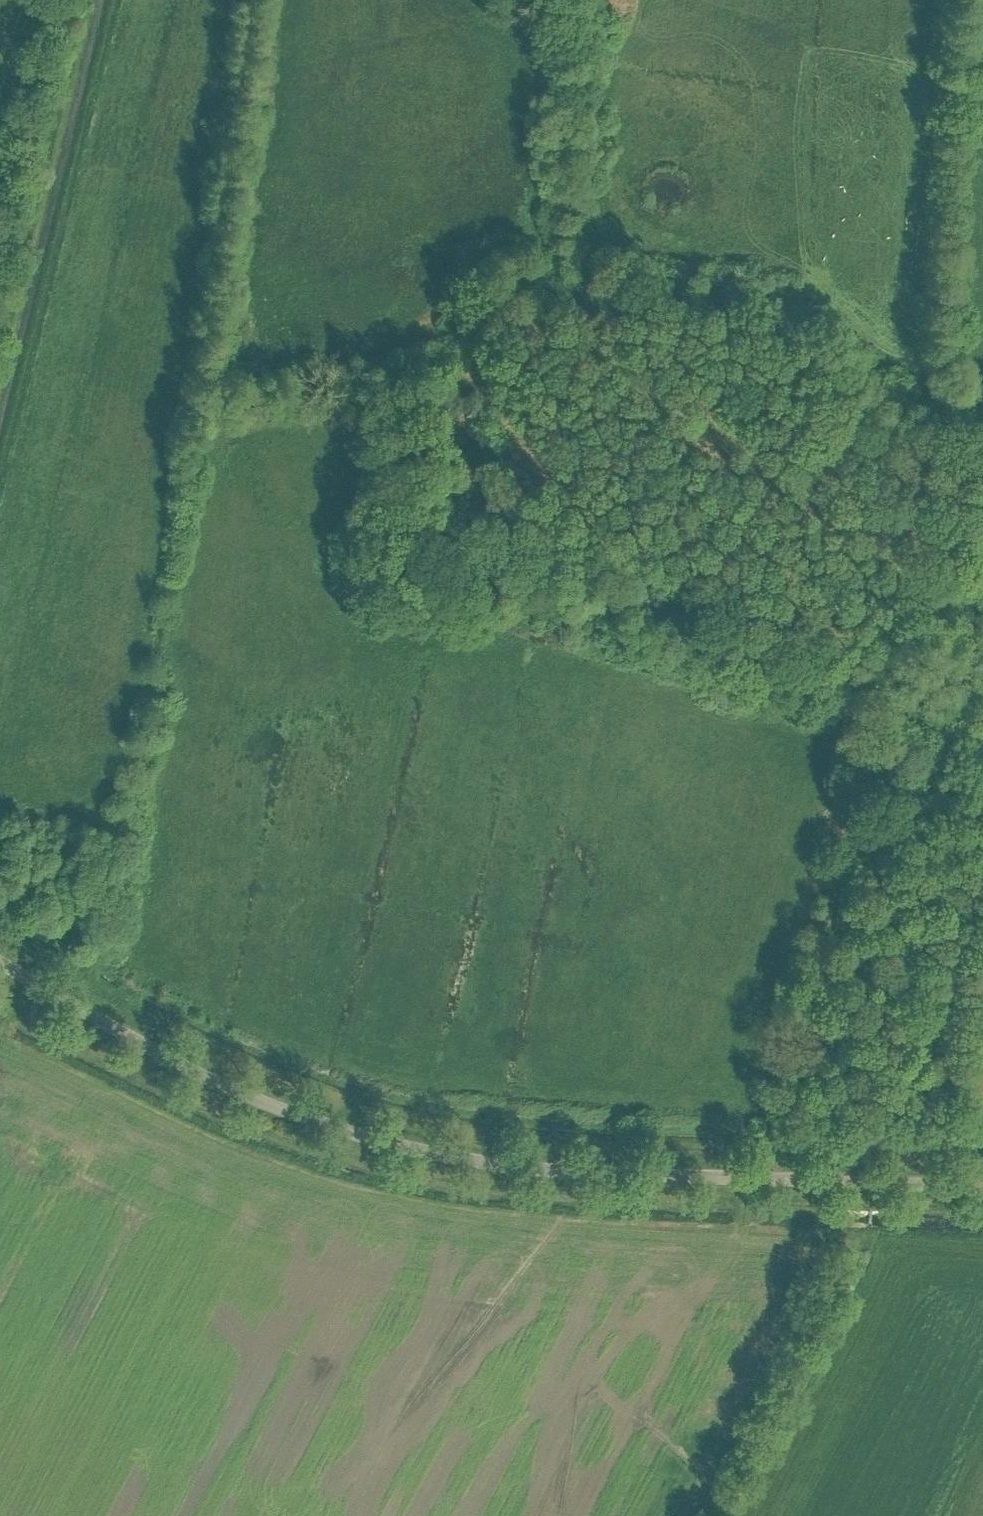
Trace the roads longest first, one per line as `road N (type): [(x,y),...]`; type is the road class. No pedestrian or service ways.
road 1 (unclassified): [(982,1185),(580,1170),(488,1162),(364,1135),(178,1061),(0,960)]

